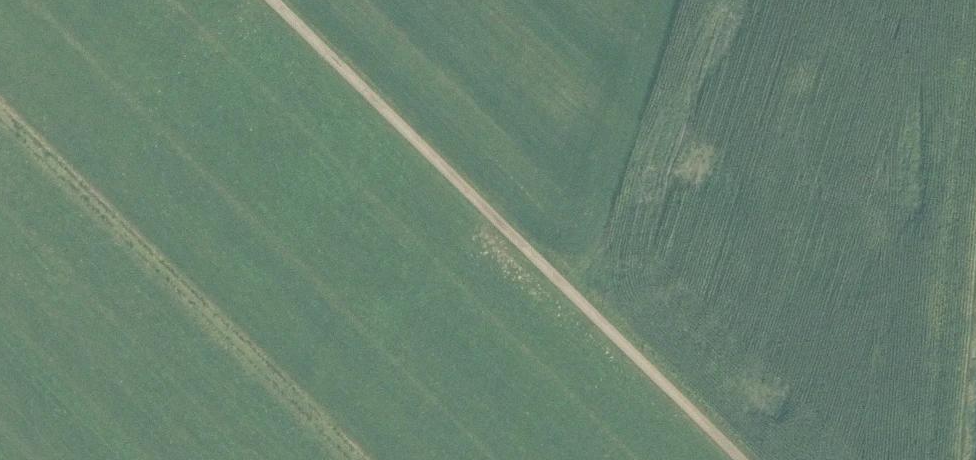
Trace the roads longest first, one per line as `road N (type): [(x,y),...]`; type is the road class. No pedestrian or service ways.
road 1 (track): [(273,0),(739,459)]

